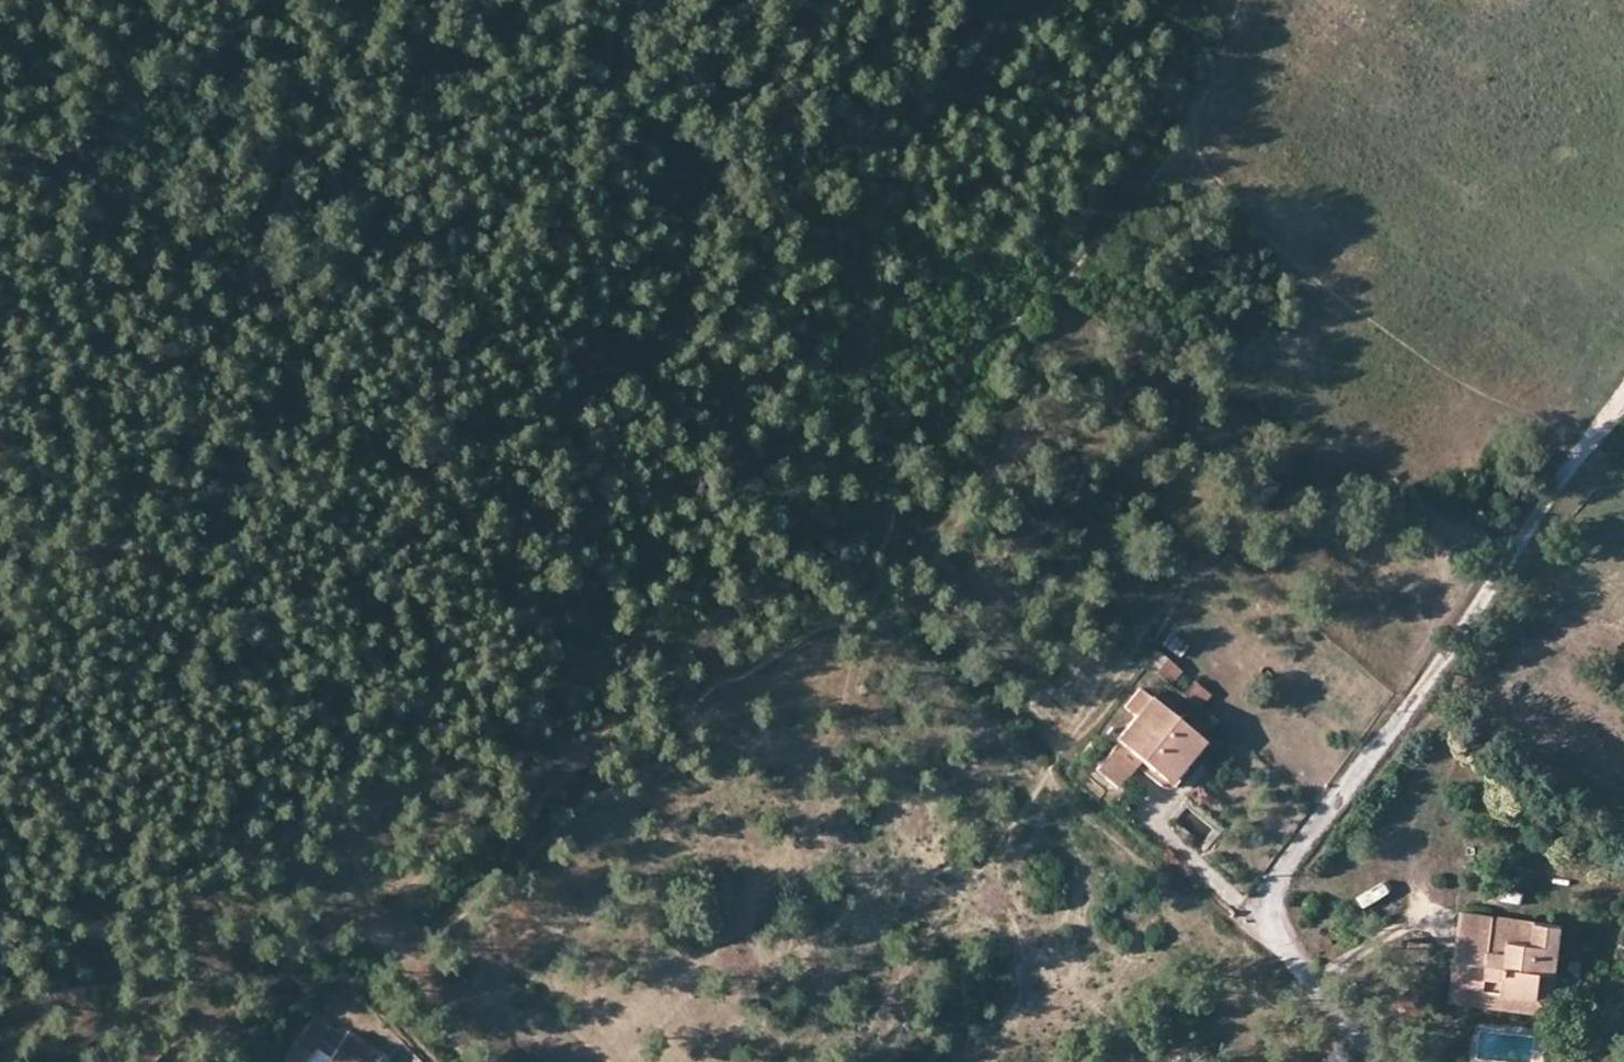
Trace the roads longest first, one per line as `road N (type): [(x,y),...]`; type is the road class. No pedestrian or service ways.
road 1 (residential): [(1383,1061),(1267,929),(1272,890),(1286,862)]

